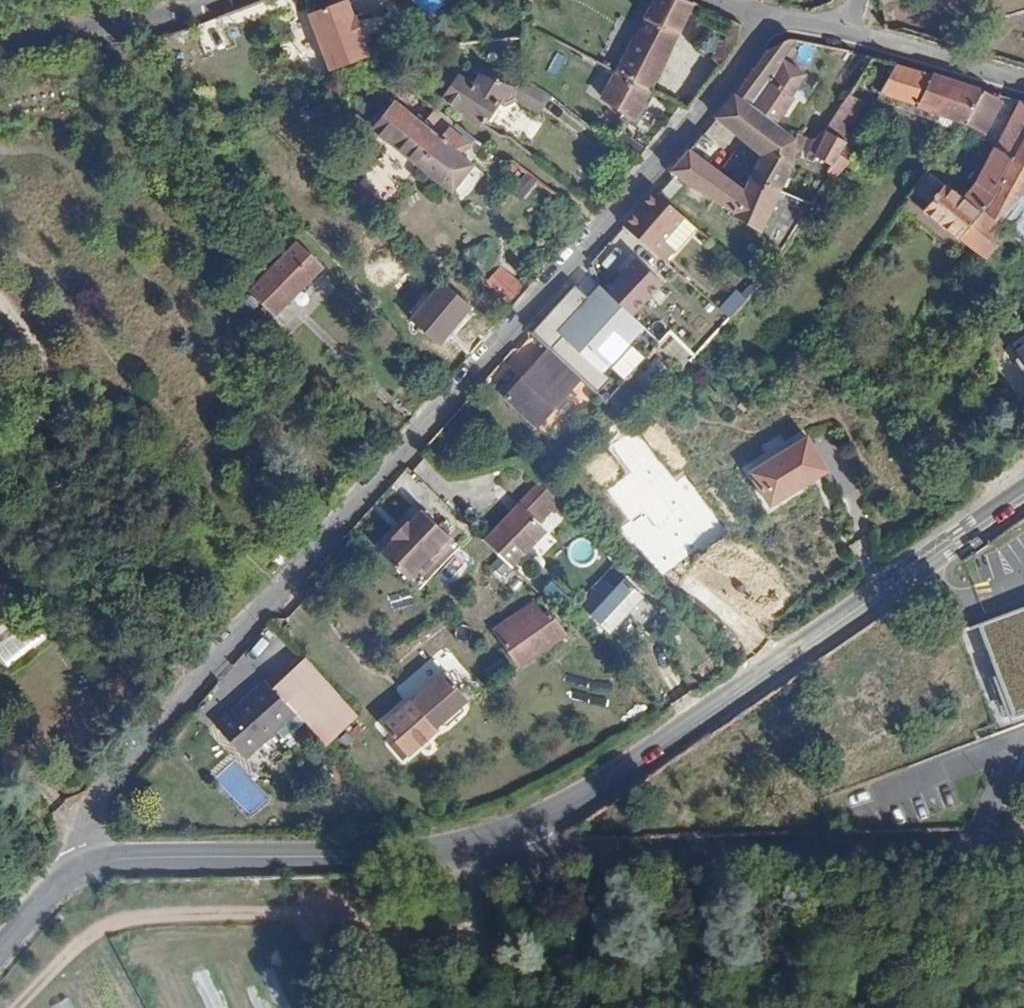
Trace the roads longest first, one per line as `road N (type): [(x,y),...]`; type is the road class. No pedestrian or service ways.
road 1 (residential): [(1023,85),(778,16),(688,132),(96,803),(87,821),(86,864)]
road 2 (tertiary): [(484,840),(584,796),(1023,499)]
road 3 (track): [(461,845),(488,912),(110,922),(75,943),(15,1007)]
road 4 (unclassified): [(1023,839),(542,862),(484,840)]
road 5 (tertiary): [(86,864),(398,856),(484,840)]

